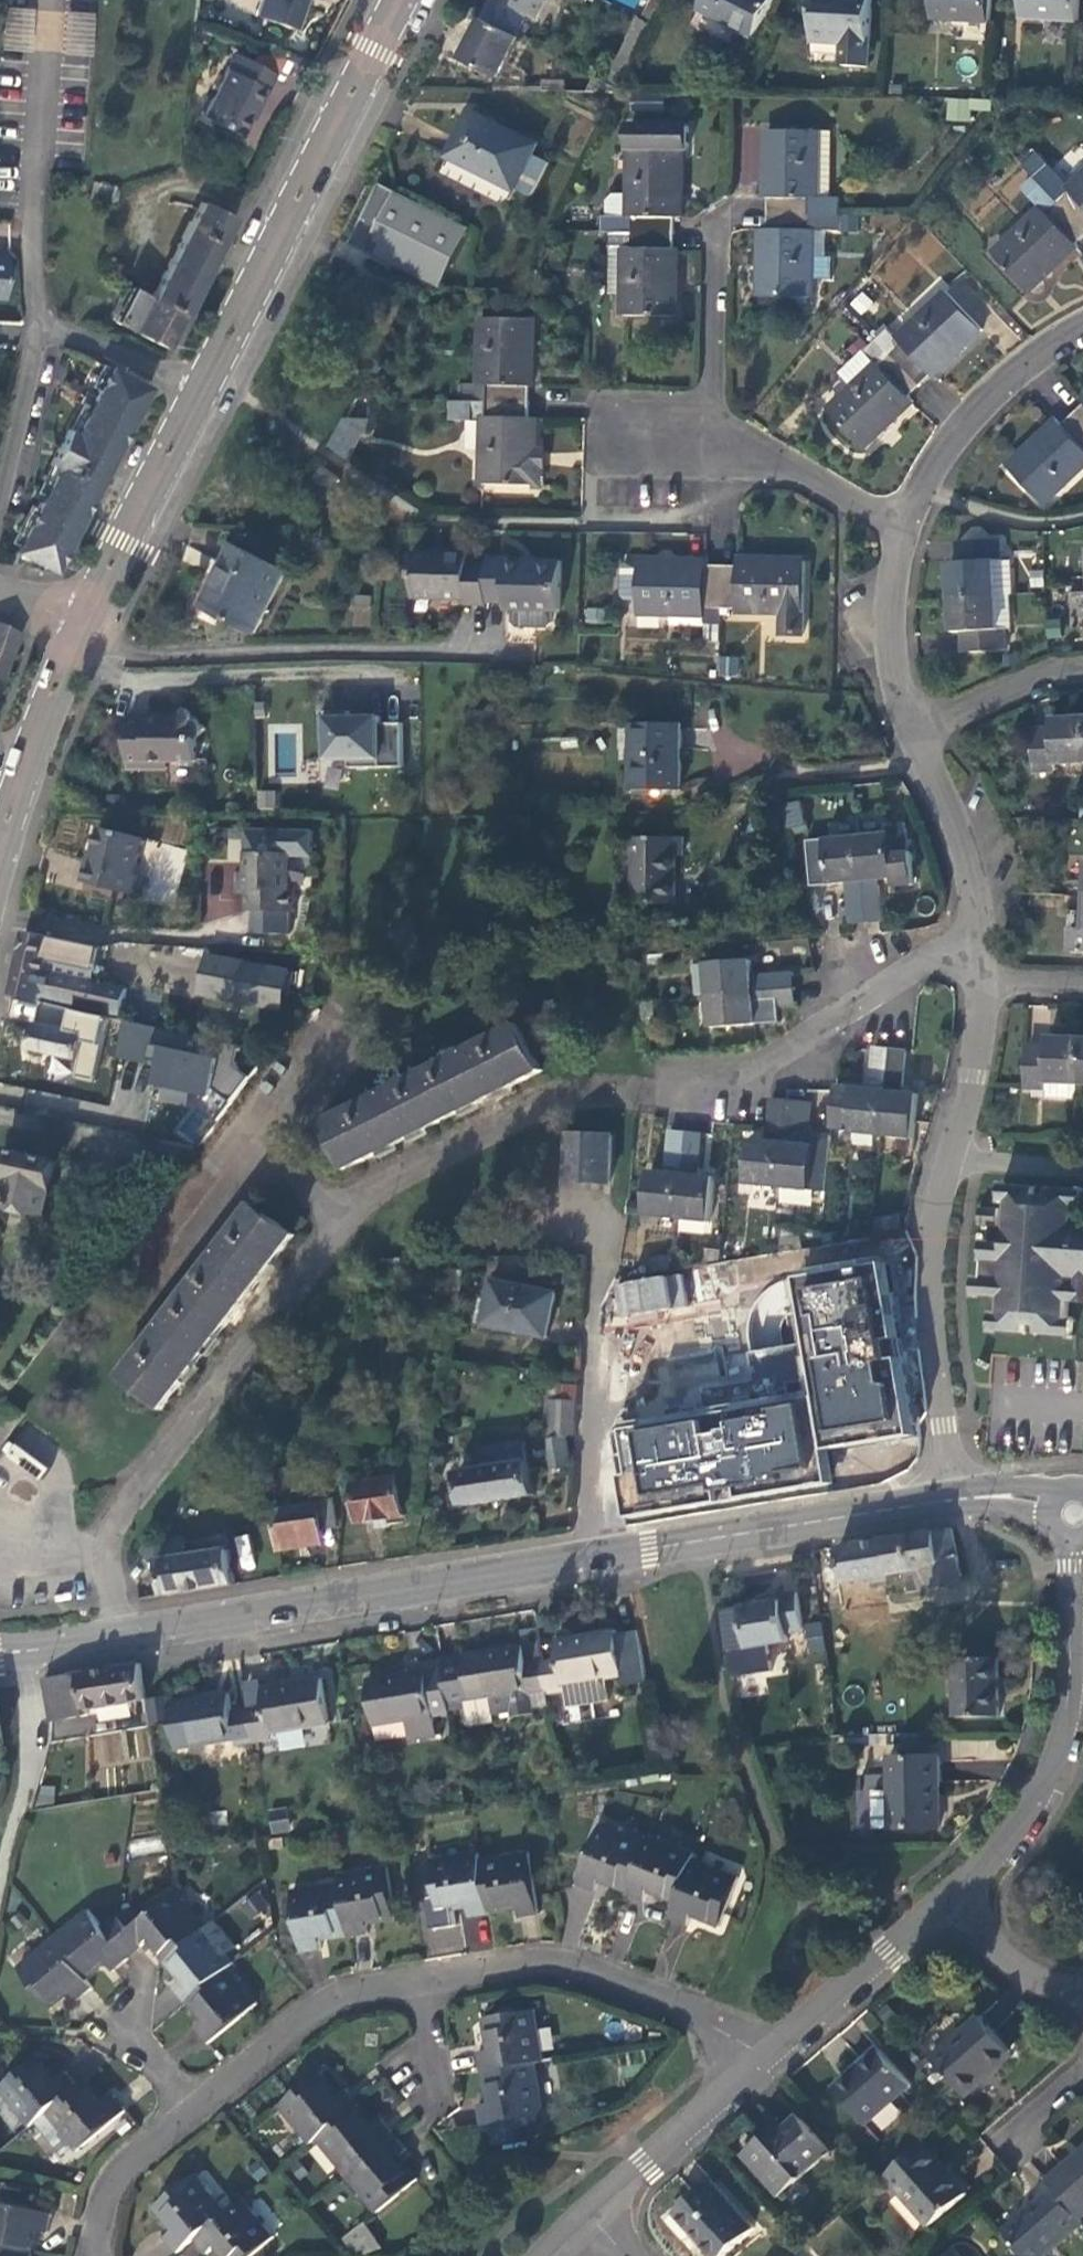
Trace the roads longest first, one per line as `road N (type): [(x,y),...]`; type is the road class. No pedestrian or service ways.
road 1 (residential): [(113,1633),(108,1562),(120,1510),(343,1223),(430,1163),(525,1113),(590,1097),(639,1103),(760,1060)]
road 2 (residential): [(950,1496),(923,1259),(971,1078),(977,982)]
road 3 (residential): [(585,1554),(113,1633)]
road 4 (residential): [(585,1554),(597,1209),(519,1202)]
road 5 (secondary): [(208,373),(399,0)]
road 6 (residential): [(958,1897),(1052,1780),(1065,1722),(1076,1518)]
road 7 (track): [(75,624),(126,653),(476,651)]
road 8 (residential): [(950,1496),(585,1554)]
road 9 (residential): [(764,2056),(633,1987),(548,1963),(424,1983)]
road 10 (residential): [(30,311),(46,0)]
road 11 (secondary): [(75,624),(208,373)]
road 12 (residential): [(424,1983),(334,2001),(193,2105)]
road 13 (residential): [(902,517),(983,398),(1082,326)]
road 14 (residential): [(764,2056),(958,1897)]
road 15 (residential): [(976,951),(929,958),(760,1060)]
road 16 (residential): [(715,453),(718,216)]
road 17 (residential): [(976,951),(970,844),(925,764),(918,732)]
road 18 (residential): [(596,2204),(764,2056)]
road 19 (secondary): [(0,834),(75,624)]
road 20 (residential): [(918,732),(900,687),(894,637),(902,517)]
road 21 (residential): [(902,517),(875,515),(779,458),(715,453)]
road 22 (residential): [(208,373),(30,311)]
road 23 (residential): [(193,2105),(117,2180),(97,2255)]
road 24 (residential): [(918,732),(1048,675),(1082,672)]
road 25 (residential): [(958,1897),(991,1947),(1045,1982),(1082,1989)]
road 26 (residential): [(30,311),(0,454)]
road 27 (residential): [(715,453),(650,448),(597,505)]
road 28 (residential): [(1076,1518),(1014,1496),(950,1496)]
road 29 (residential): [(424,1983),(428,2108)]

